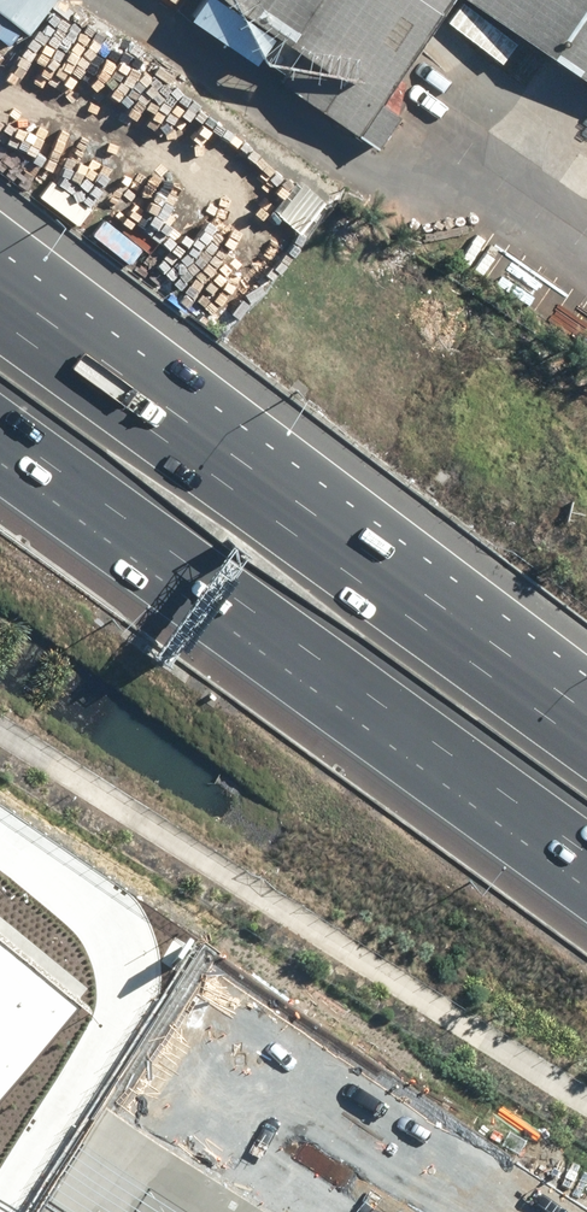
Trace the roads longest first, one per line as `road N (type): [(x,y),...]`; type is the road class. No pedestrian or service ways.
road 1 (motorway): [(586,848),(0,421)]
road 2 (motorway): [(211,465),(586,738)]
road 3 (motorway): [(0,282),(211,465)]
road 4 (motorway): [(0,309),(211,465)]

